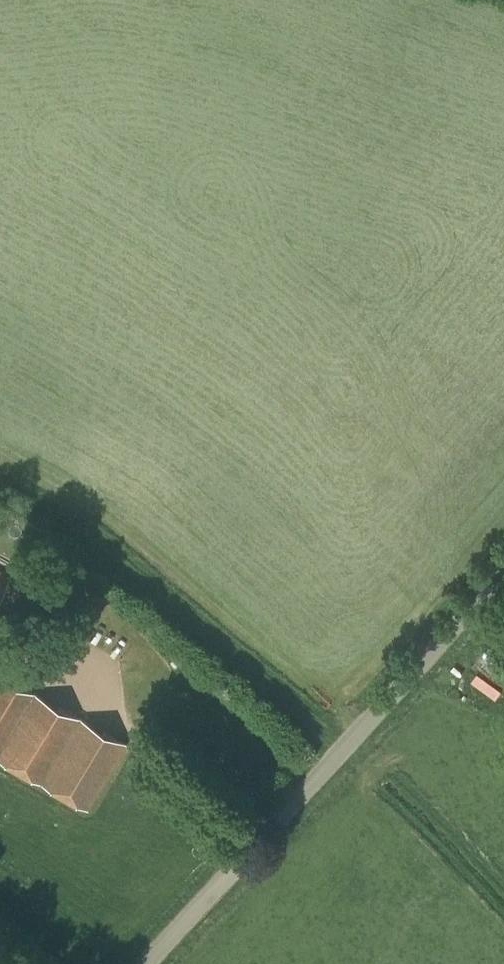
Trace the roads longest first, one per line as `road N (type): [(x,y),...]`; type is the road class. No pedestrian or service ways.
road 1 (unclassified): [(146,963),(503,575)]

